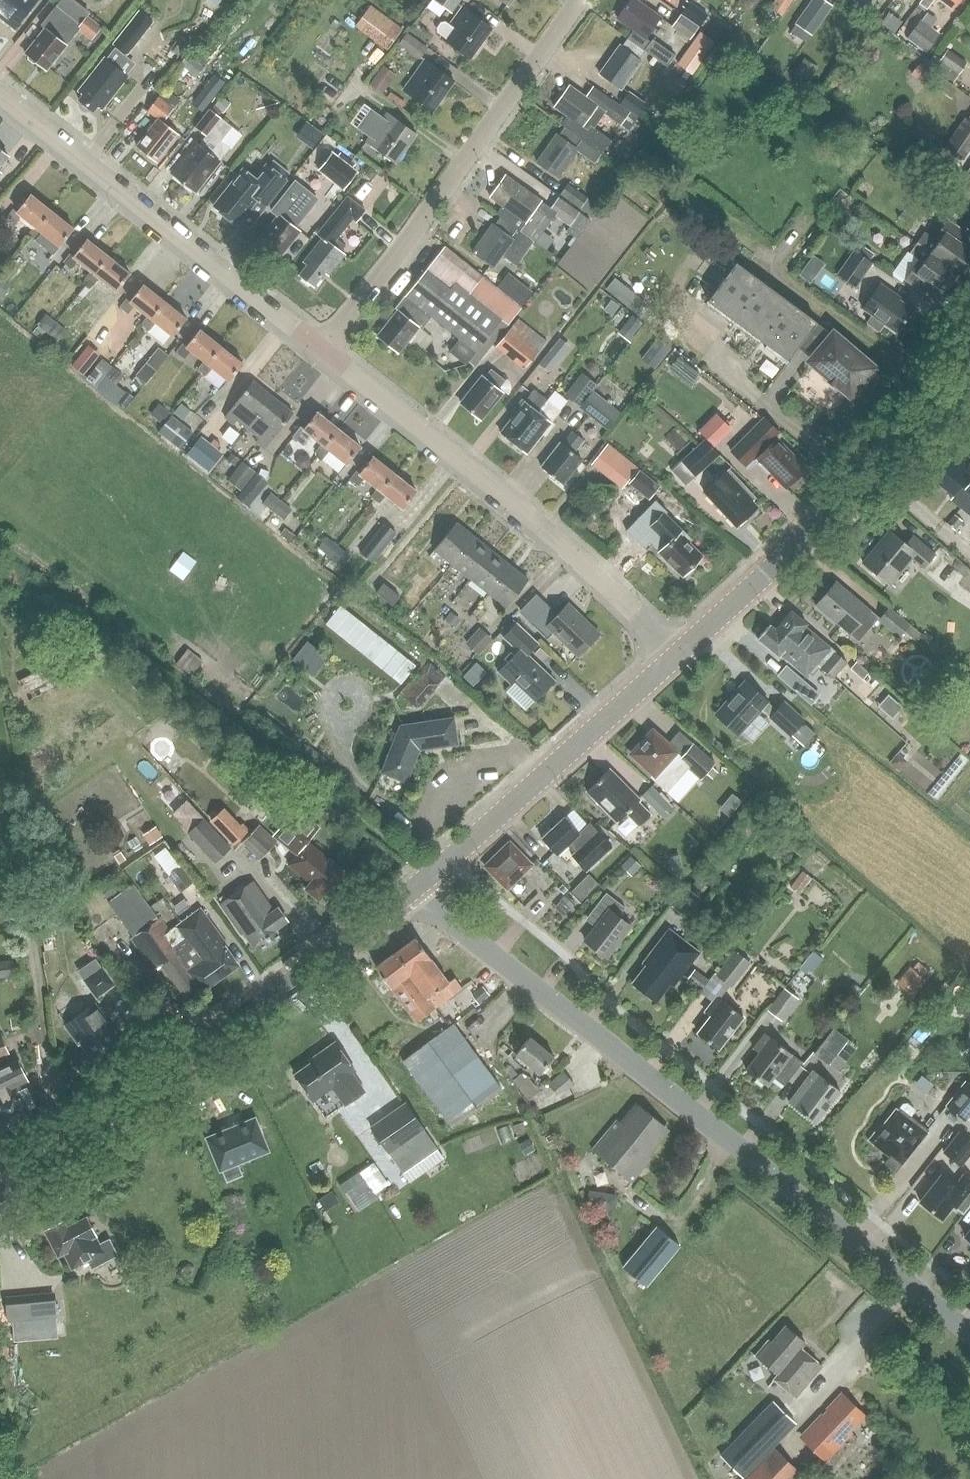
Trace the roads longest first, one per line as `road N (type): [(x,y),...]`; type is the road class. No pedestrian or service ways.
road 1 (tertiary): [(969,1334),(411,892)]
road 2 (secondary): [(0,1198),(411,892)]
road 3 (unclassified): [(679,656),(608,577),(322,353)]
road 4 (residential): [(322,353),(577,0)]
road 5 (secondary): [(679,656),(863,479),(969,347)]
road 6 (unclassified): [(322,353),(0,96)]
road 7 (secondary): [(411,892),(679,656)]

